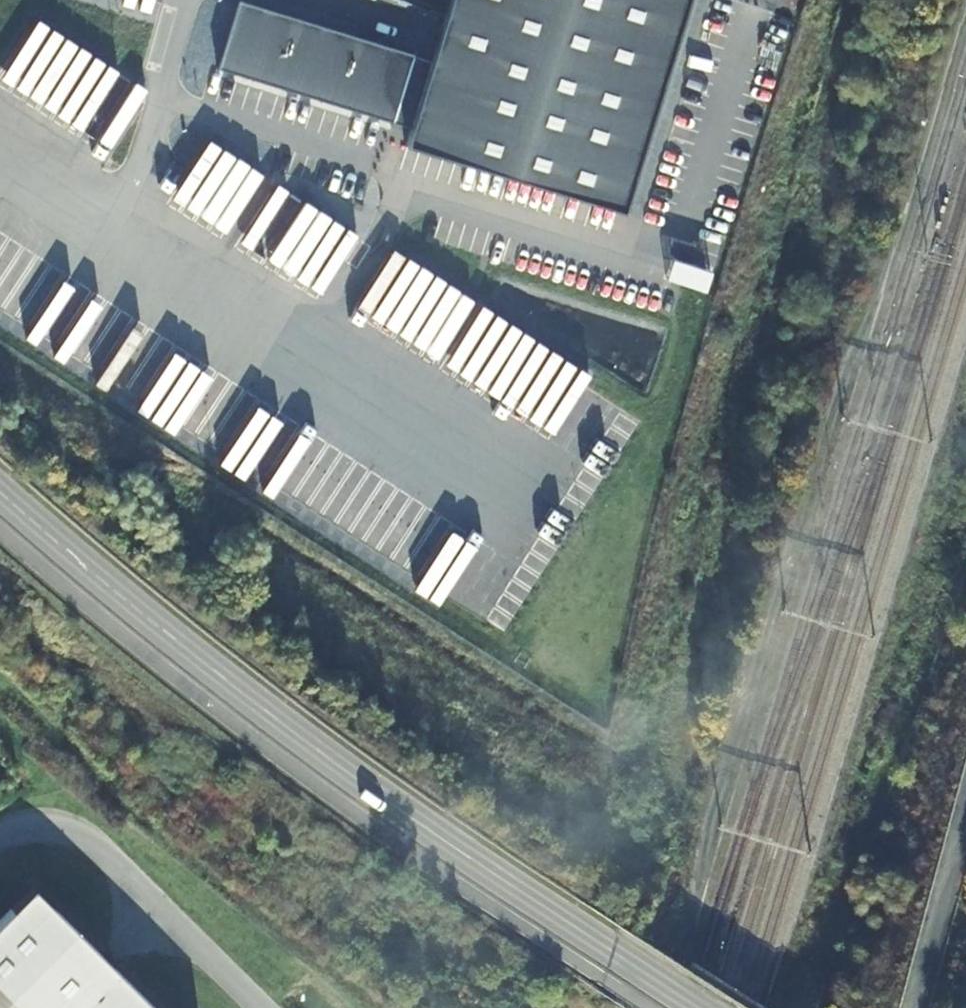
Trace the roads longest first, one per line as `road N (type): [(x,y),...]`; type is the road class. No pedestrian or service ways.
road 1 (tertiary): [(0,500),(122,608),(316,753),(615,953)]

